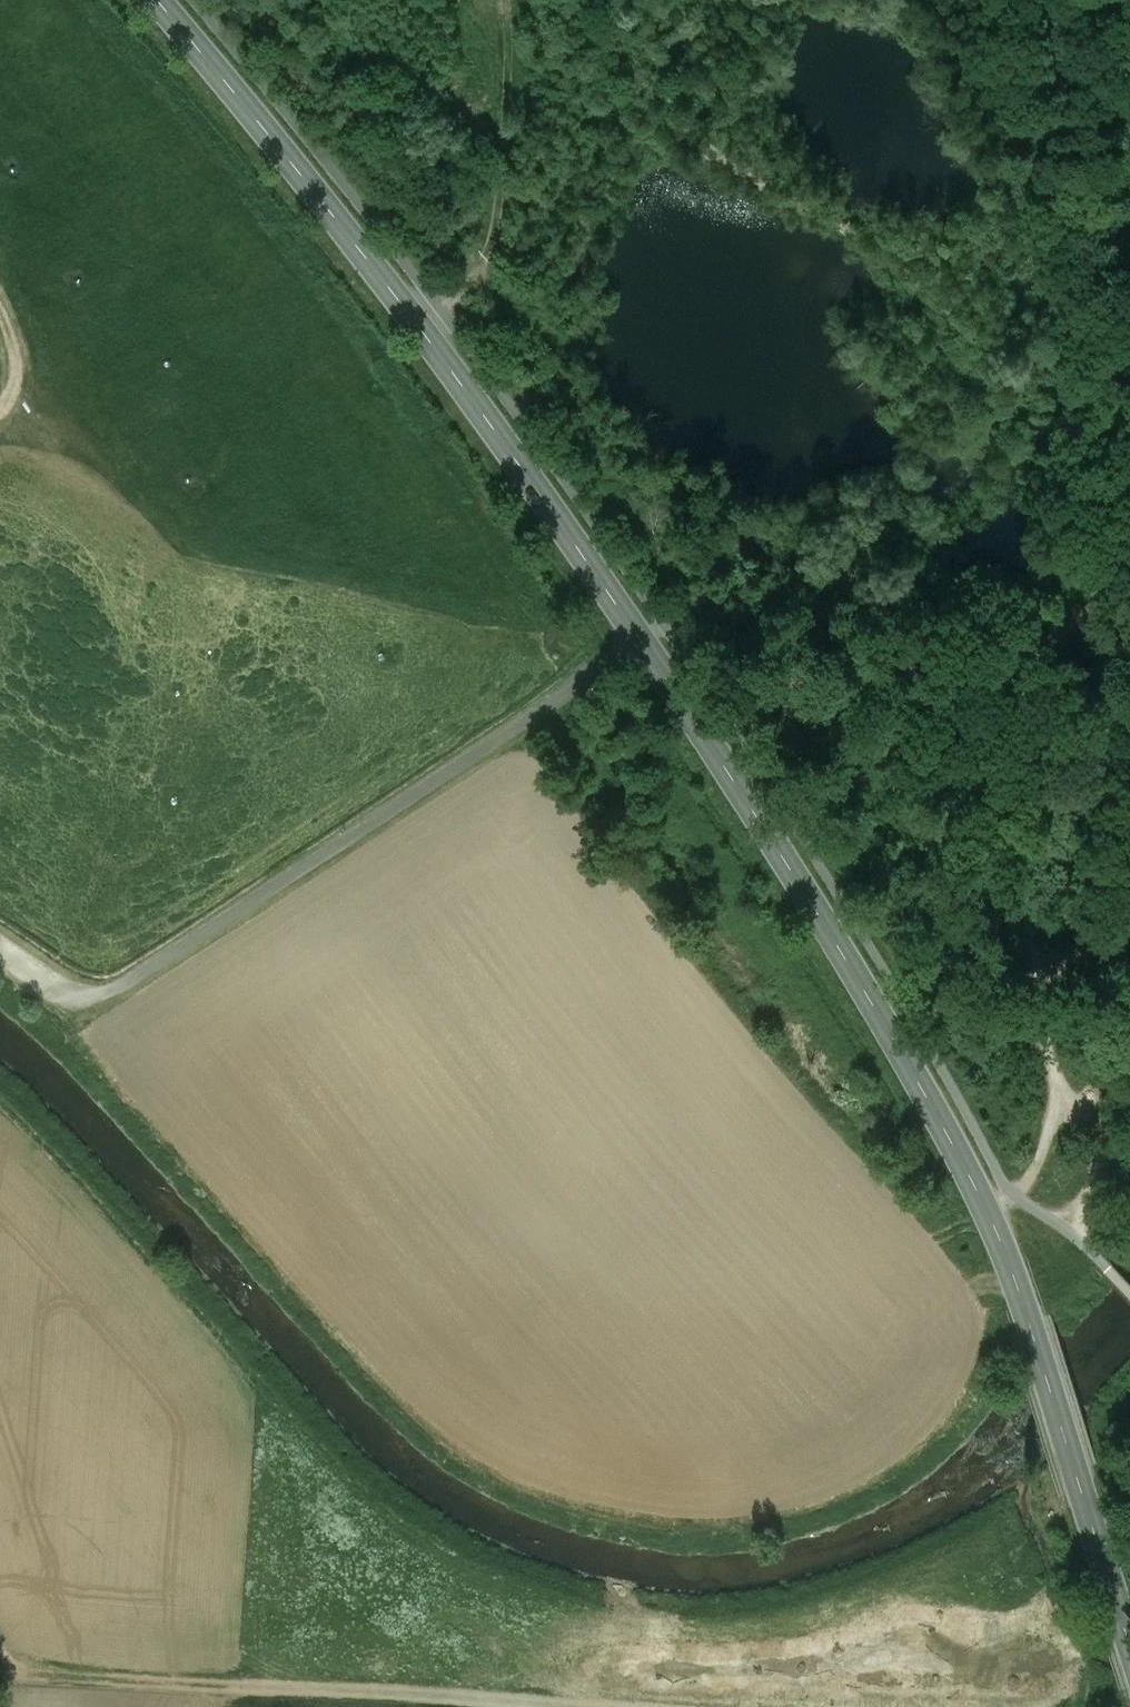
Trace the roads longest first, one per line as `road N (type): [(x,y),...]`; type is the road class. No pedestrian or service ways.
road 1 (tertiary): [(153,0),(434,350),(640,637),(906,1058),(1024,1305),(1129,1639)]

